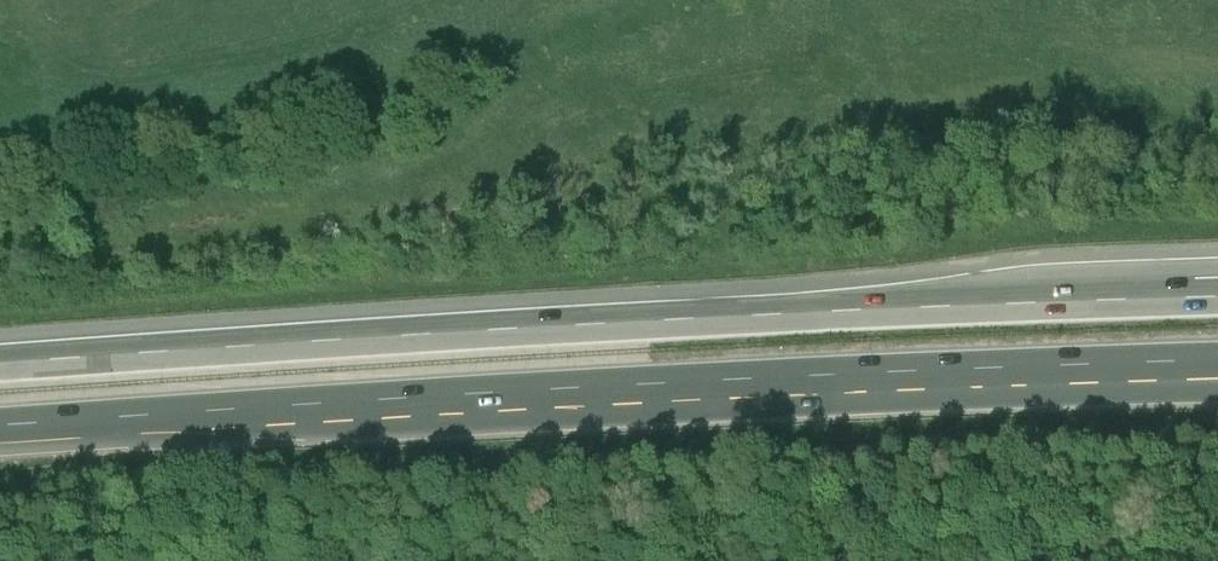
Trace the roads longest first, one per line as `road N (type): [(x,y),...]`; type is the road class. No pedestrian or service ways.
road 1 (motorway): [(1217,309),(0,373)]
road 2 (motorway): [(0,434),(1159,378)]

